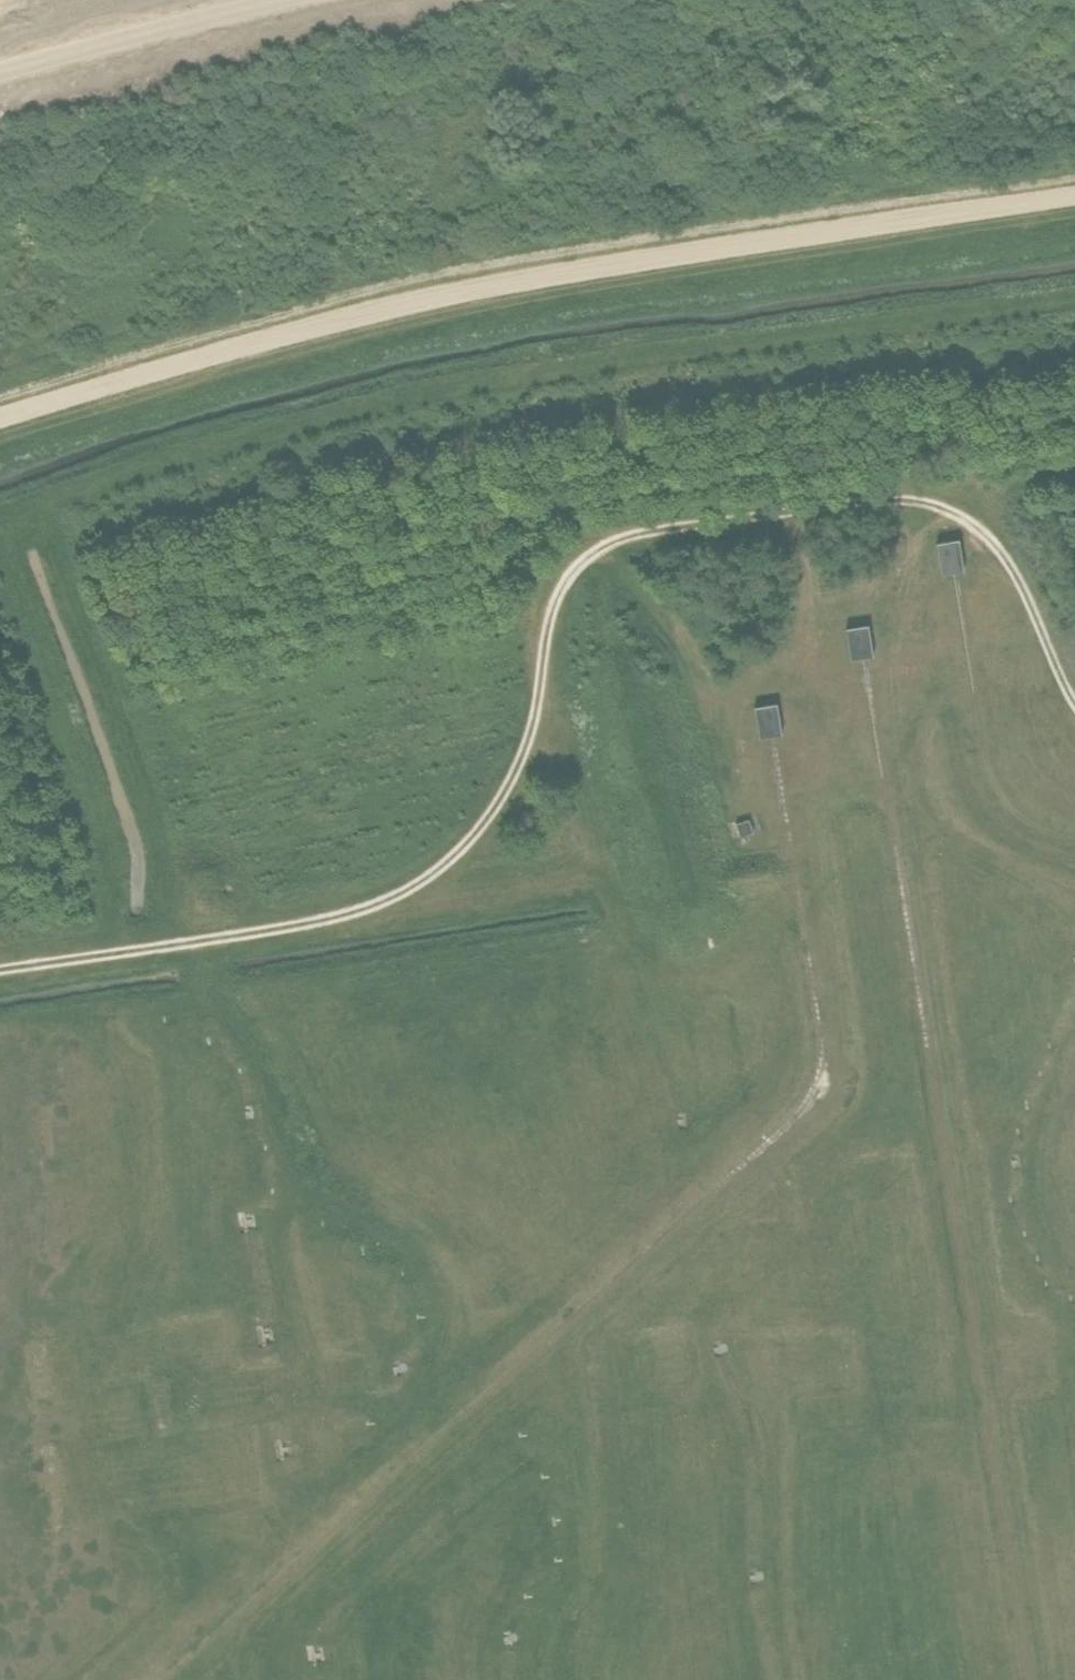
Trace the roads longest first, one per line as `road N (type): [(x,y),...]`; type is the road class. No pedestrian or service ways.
road 1 (track): [(0,416),(364,310),(1074,193)]

